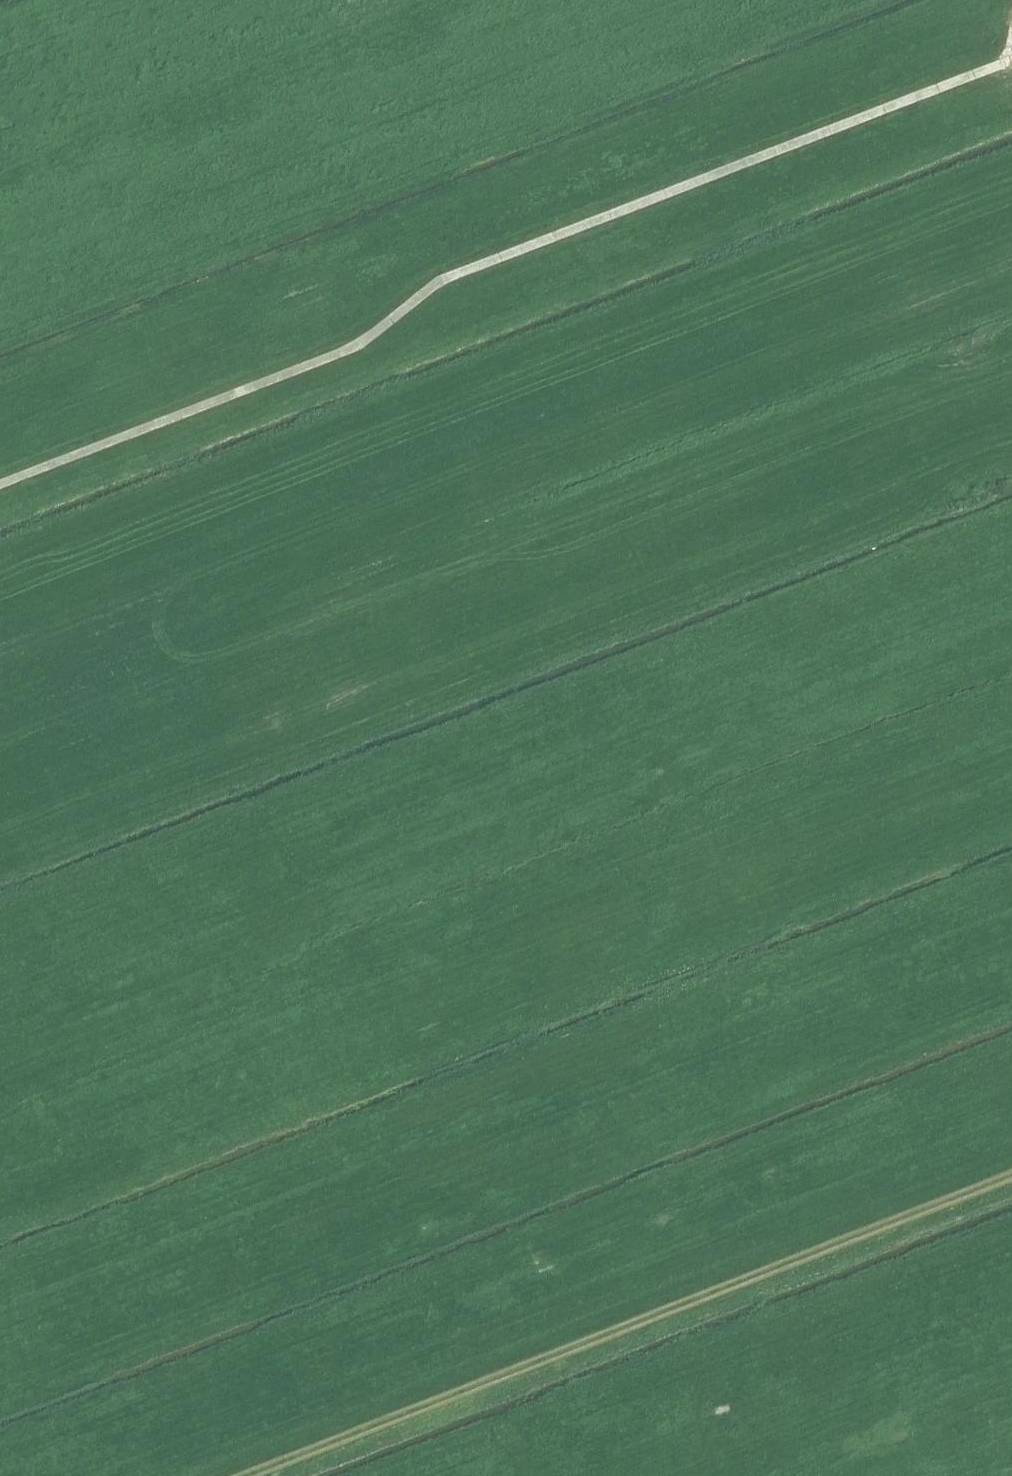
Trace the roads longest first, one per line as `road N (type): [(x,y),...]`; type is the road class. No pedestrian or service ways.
road 1 (track): [(0,488),(350,353),(444,284),(1011,61)]
road 2 (track): [(243,1475),(1011,1180)]

